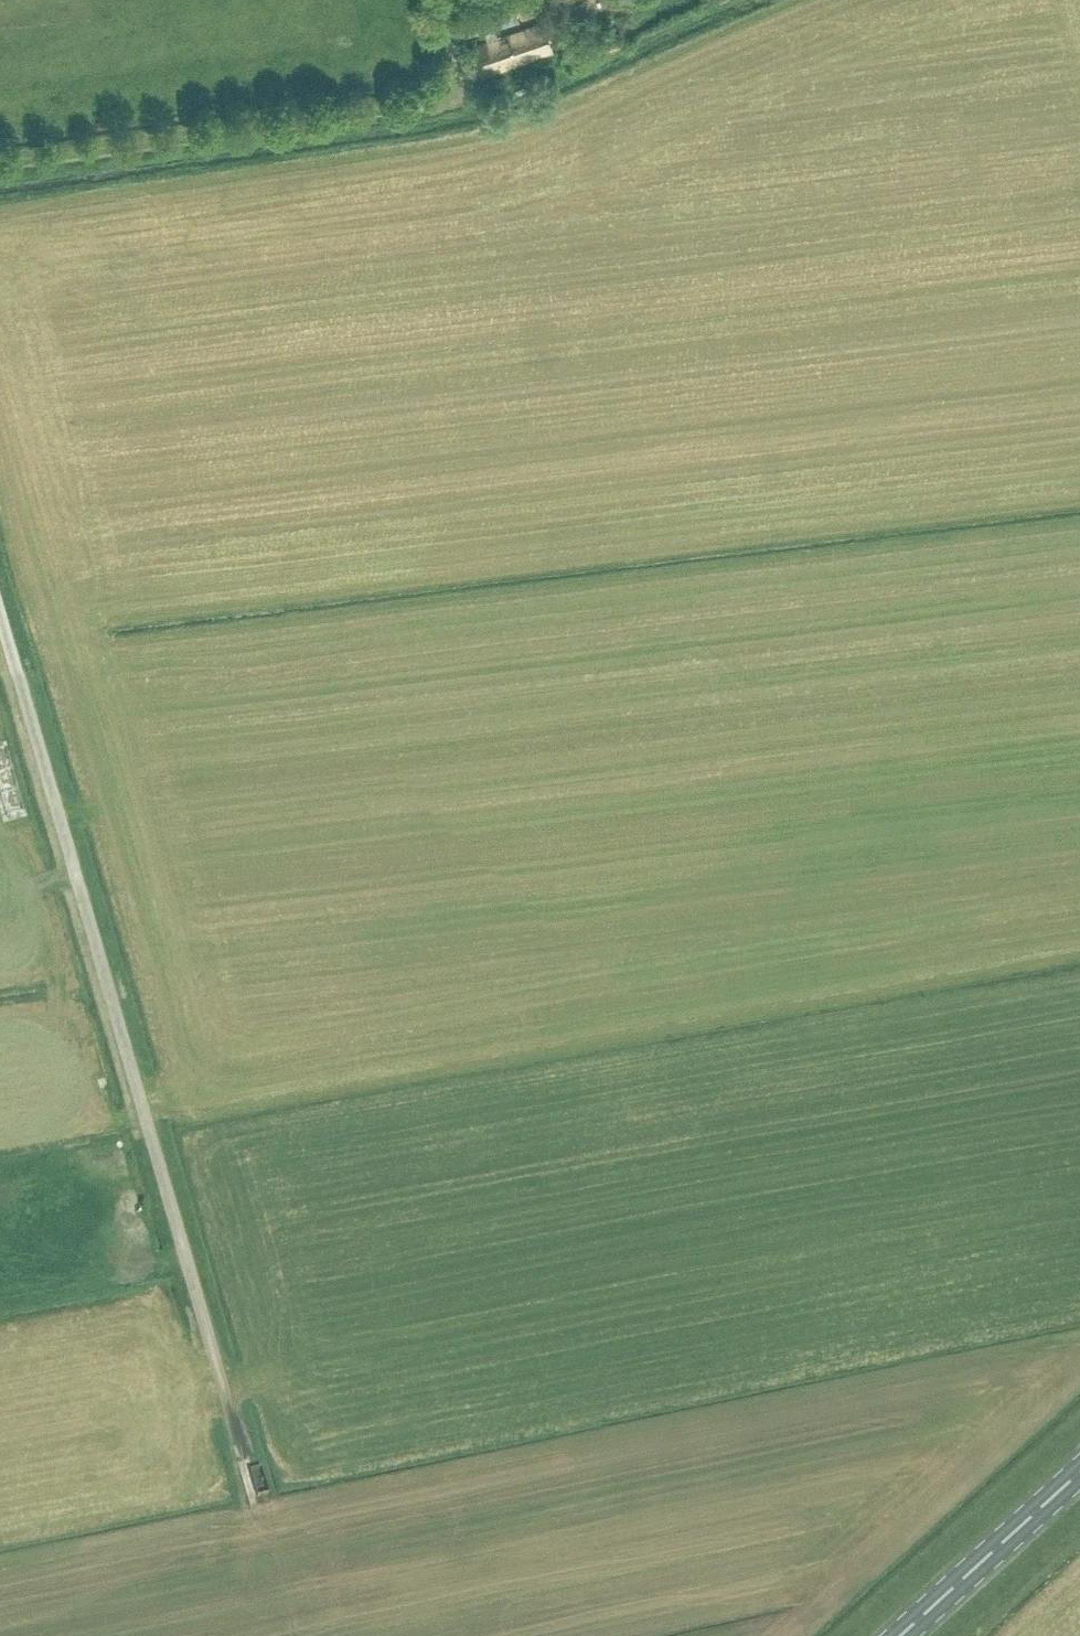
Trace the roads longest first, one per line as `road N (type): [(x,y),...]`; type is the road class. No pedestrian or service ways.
road 1 (primary): [(902,1635),(1079,1473)]

